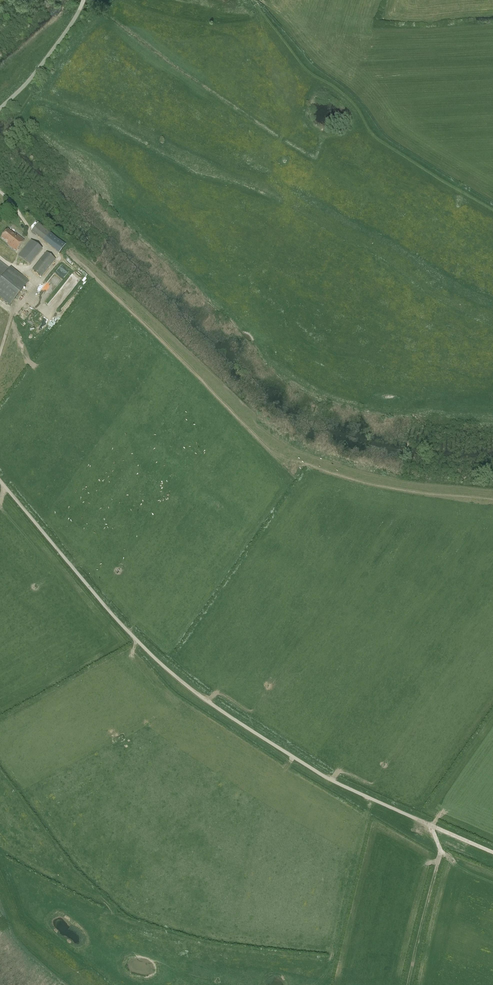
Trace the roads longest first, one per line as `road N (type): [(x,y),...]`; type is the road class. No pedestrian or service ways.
road 1 (track): [(0,479),(130,634),(197,694),(336,783),(438,828)]
road 2 (track): [(438,828),(440,850),(408,984)]
road 3 (track): [(81,7),(0,109)]

